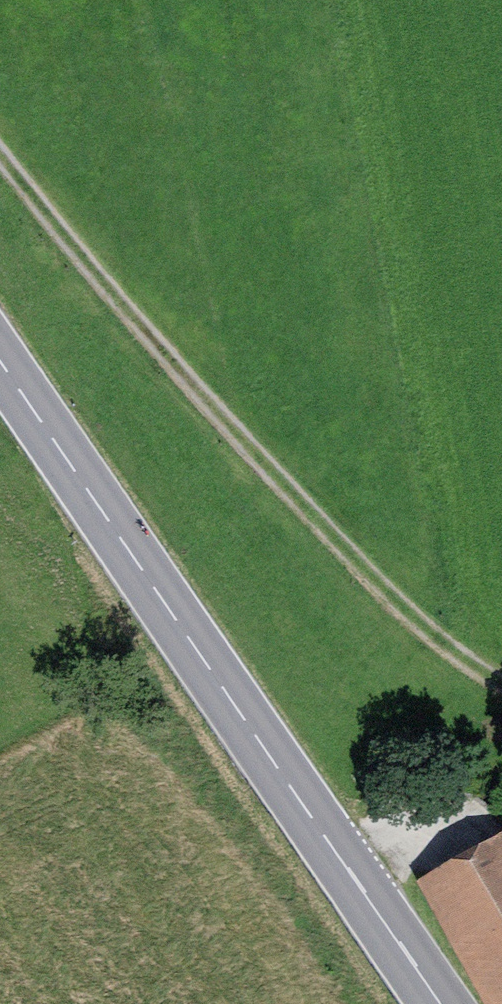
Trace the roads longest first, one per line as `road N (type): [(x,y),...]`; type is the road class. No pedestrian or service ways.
road 1 (secondary): [(0,360),(441,1003)]
road 2 (track): [(0,154),(99,277),(318,520),(454,652),(501,684)]

